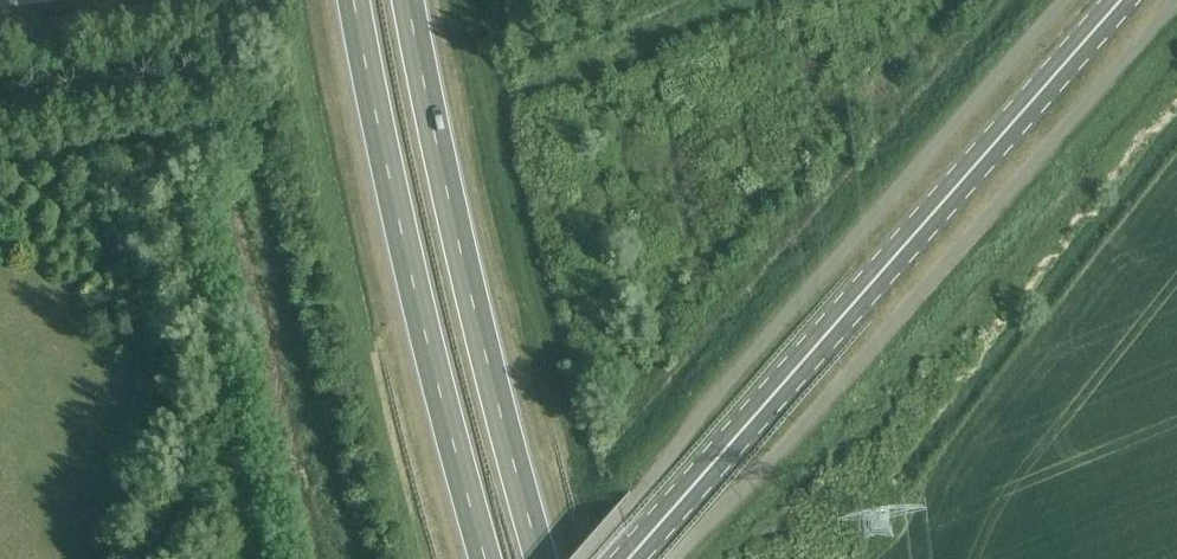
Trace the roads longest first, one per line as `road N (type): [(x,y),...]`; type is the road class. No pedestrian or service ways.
road 1 (secondary): [(629,558),(1121,0)]
road 2 (trunk): [(541,558),(454,219),(413,0)]
road 3 (trunk): [(354,0),(395,227),(480,558)]
road 4 (track): [(0,151),(233,121)]

